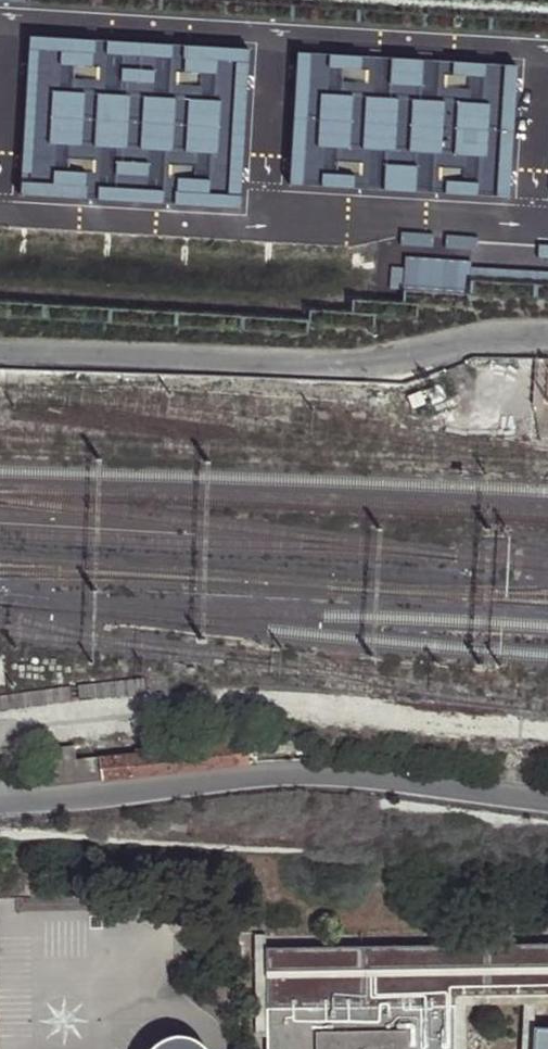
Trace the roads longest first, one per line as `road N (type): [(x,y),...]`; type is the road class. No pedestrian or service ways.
road 1 (residential): [(547,801),(376,777),(246,778),(0,805)]
road 2 (residential): [(547,339),(480,341),(329,367),(0,354)]

